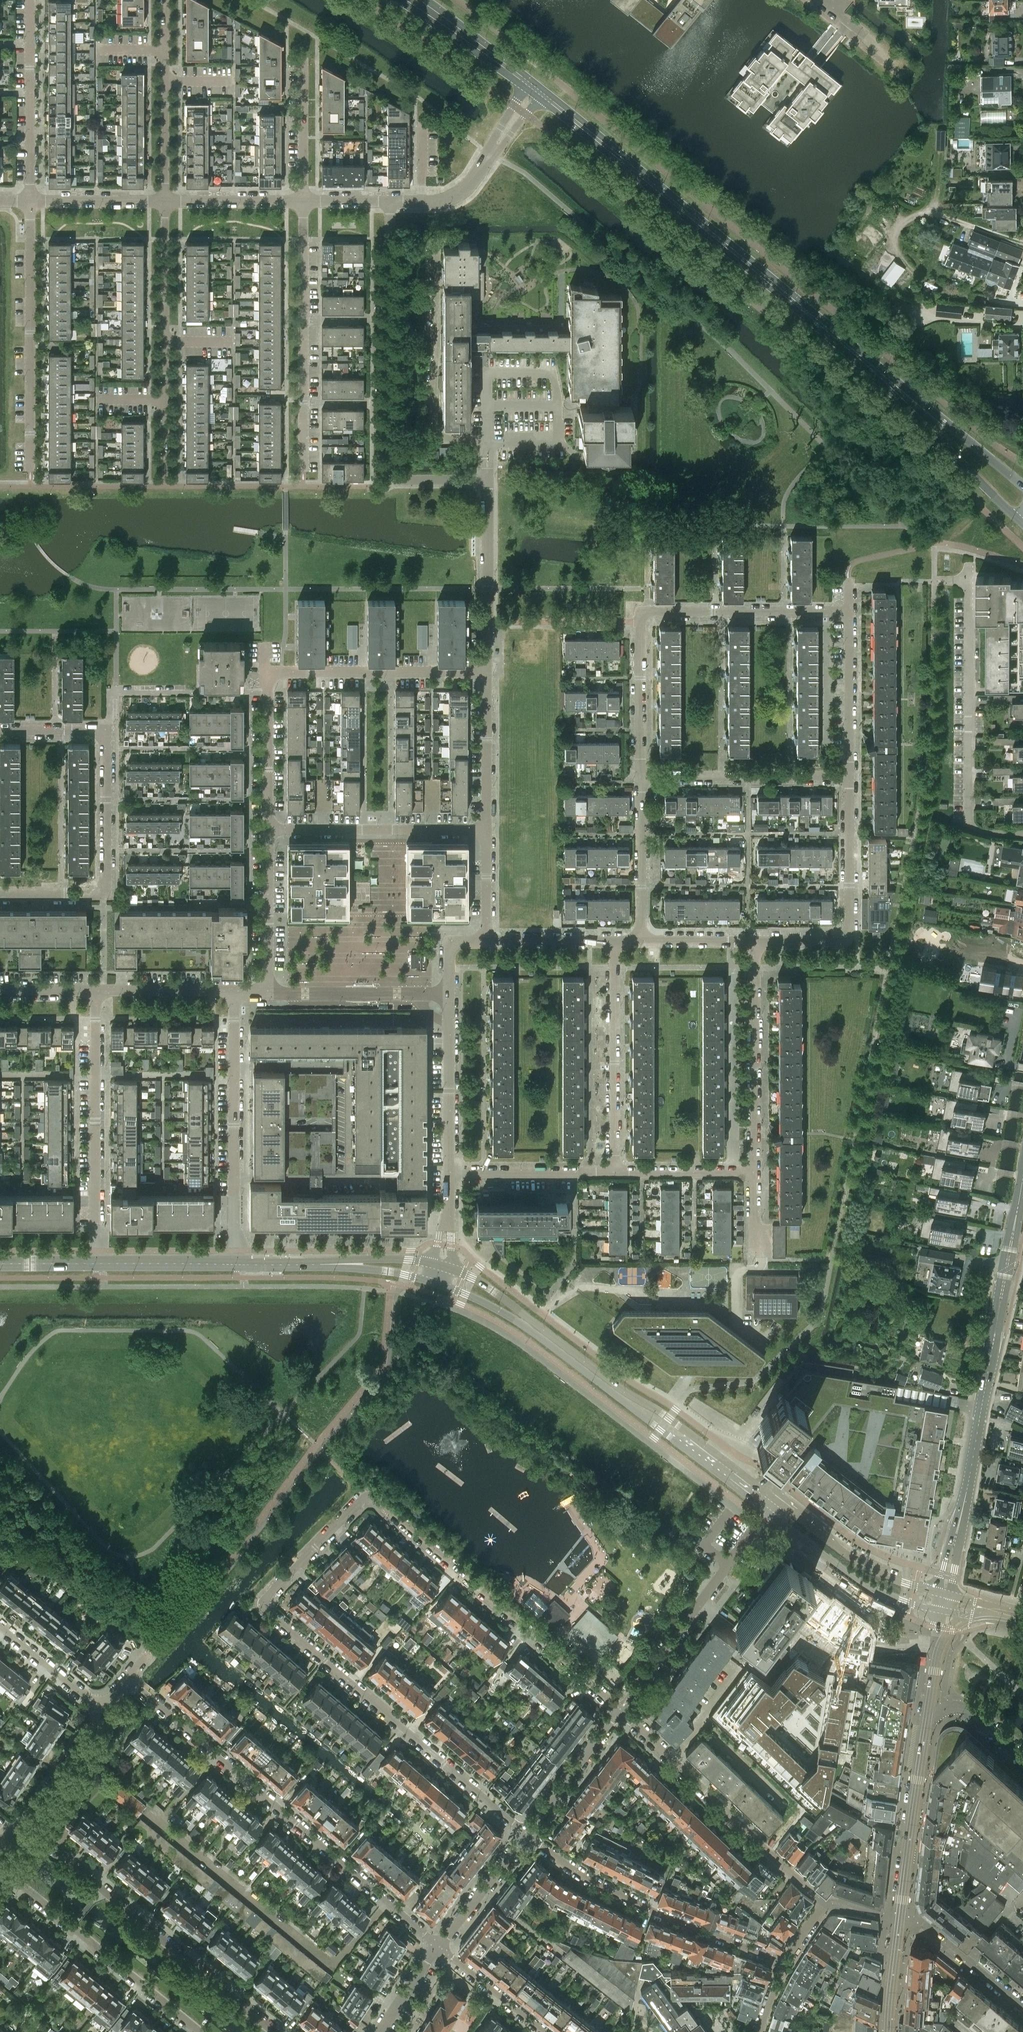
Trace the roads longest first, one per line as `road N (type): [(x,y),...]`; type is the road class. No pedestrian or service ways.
road 1 (residential): [(526,1834),(268,1612),(266,1600),(366,1494)]
road 2 (secondary): [(586,129),(914,406)]
road 3 (tertiary): [(944,1594),(1022,1177)]
road 4 (tertiary): [(779,1502),(492,1289),(441,1266)]
road 5 (residential): [(438,1945),(128,1677)]
road 6 (tertiary): [(435,1283),(527,1328),(770,1514)]
road 7 (residential): [(640,776),(640,621),(647,611),(847,611)]
road 8 (residential): [(620,1709),(366,1494)]
road 9 (residential): [(1022,834),(971,829),(968,564)]
road 10 (residential): [(782,1961),(661,1915),(526,1834)]
road 11 (residential): [(278,2031),(57,1851)]
road 12 (residential): [(825,1904),(620,1709)]
road 13 (residential): [(96,1264),(98,991)]
road 14 (residential): [(31,468),(29,201)]
road 15 (residential): [(448,1173),(449,950),(455,942),(486,942)]
road 16 (residential): [(0,893),(103,891),(107,731)]
road 17 (residential): [(164,461),(164,201)]
road 18 (residential): [(235,1251),(234,992)]
road 19 (residential): [(757,942),(850,936),(849,775)]
road 20 (residential): [(201,2031),(10,1876)]
road 21 (residential): [(755,1173),(757,942)]
road 22 (residential): [(614,1172),(614,942)]
road 23 (residential): [(269,830),(487,830)]
road 24 (residential): [(849,775),(640,776)]
road 25 (residential): [(487,673),(281,672)]
road 26 (residential): [(29,201),(31,0)]
road 27 (residential): [(164,201),(164,0)]
road 28 (tertiary): [(770,1514),(862,1582),(942,1610)]
road 29 (residential): [(926,1722),(900,1917)]
road 30 (residential): [(487,673),(488,479)]
road 31 (residential): [(646,1676),(764,1523)]
road 32 (tertiary): [(944,1594),(867,1566),(779,1502)]
road 33 (residential): [(448,1173),(614,1172)]
road 34 (residential): [(269,830),(268,679),(281,672)]
road 35 (residential): [(849,775),(847,611)]
road 36 (residential): [(640,776),(641,940)]
road 37 (residential): [(267,993),(269,830)]
road 38 (secondary): [(914,406),(1022,522)]
road 39 (residential): [(487,830),(487,673)]
road 40 (residential): [(526,1834),(620,1709)]
road 41 (residential): [(15,1837),(104,1710)]
road 42 (residential): [(900,1917),(923,1923),(1022,2007)]
road 43 (residential): [(438,1945),(526,1834)]
road 44 (residential): [(614,1172),(755,1173)]
road 45 (tertiary): [(235,1263),(96,1264)]
road 46 (residential): [(164,201),(303,201)]
road 47 (residential): [(303,201),(303,63)]
road 48 (residential): [(544,2031),(438,1945)]
road 49 (residential): [(98,991),(234,992)]
road 50 (residential): [(29,201),(164,201)]
road 51 (residential): [(0,1624),(104,1710)]
road 52 (tertiary): [(441,1266),(378,1258),(307,1264)]
road 53 (secondary): [(1022,485),(914,406)]
road 54 (tertiary): [(307,1264),(435,1283)]
road 55 (residential): [(486,942),(614,942)]

